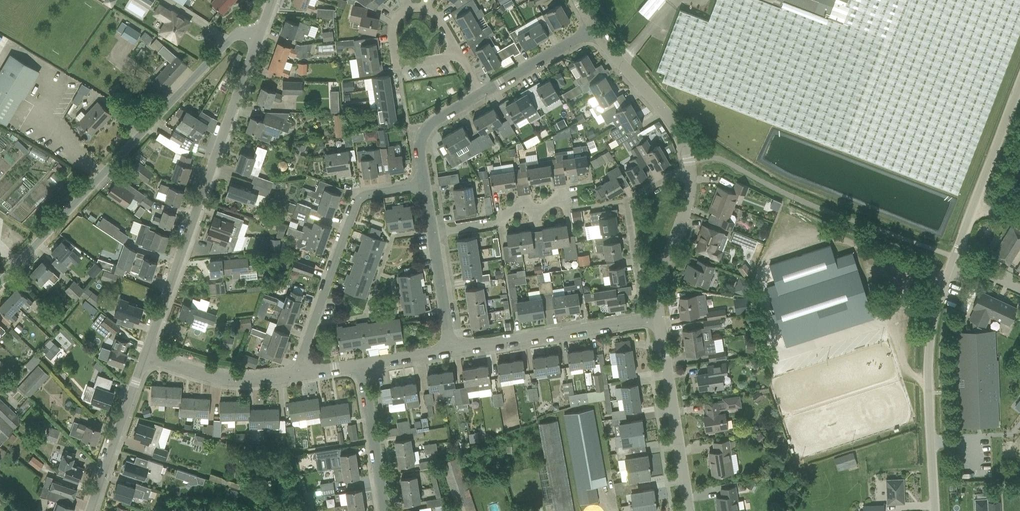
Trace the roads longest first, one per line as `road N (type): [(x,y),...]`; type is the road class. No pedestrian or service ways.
road 1 (residential): [(0,282),(232,38),(258,39)]
road 2 (residential): [(145,355),(258,39)]
road 3 (residential): [(658,318),(658,285),(690,193),(689,161),(668,117),(595,28)]
road 4 (residential): [(934,510),(928,359),(953,257)]
road 5 (residential): [(425,185),(419,146),(436,120),(595,28)]
road 6 (residential): [(304,373),(302,357),(357,203),(425,185)]
road 7 (residential): [(658,318),(450,350)]
road 8 (residential): [(689,510),(658,318)]
road 9 (unclassified): [(953,257),(1019,84)]
road 10 (residential): [(450,350),(425,185)]
road 11 (residential): [(91,510),(145,355)]
road 12 (residential): [(304,373),(214,377),(145,355)]
road 13 (residential): [(385,510),(363,364)]

